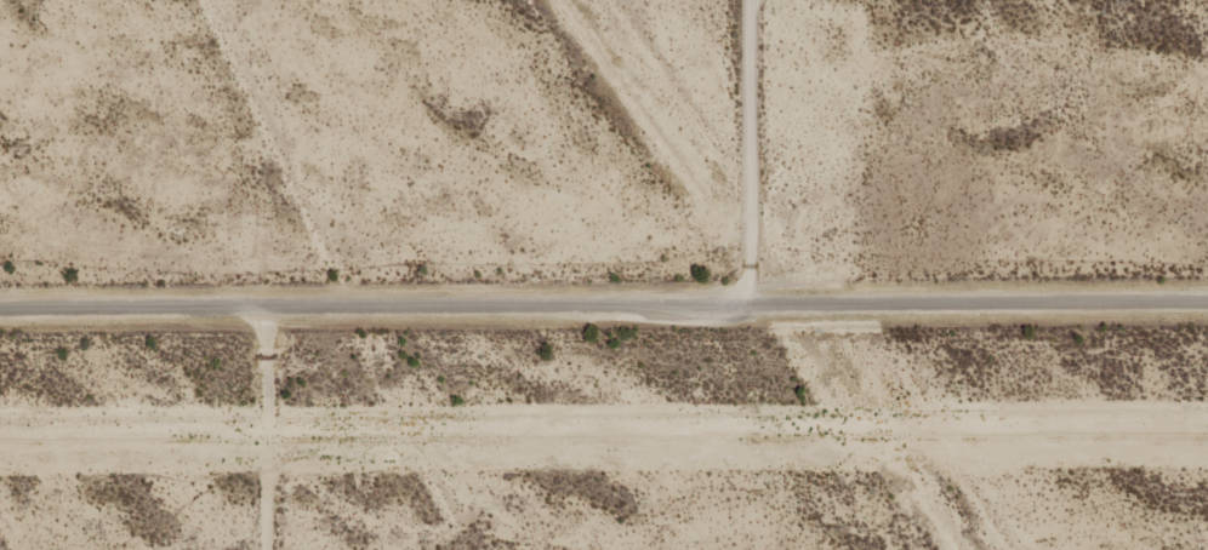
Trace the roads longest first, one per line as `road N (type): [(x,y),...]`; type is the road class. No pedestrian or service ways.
road 1 (residential): [(1207,279),(0,281)]
road 2 (track): [(733,276),(732,0)]
road 3 (track): [(268,282),(264,549)]

